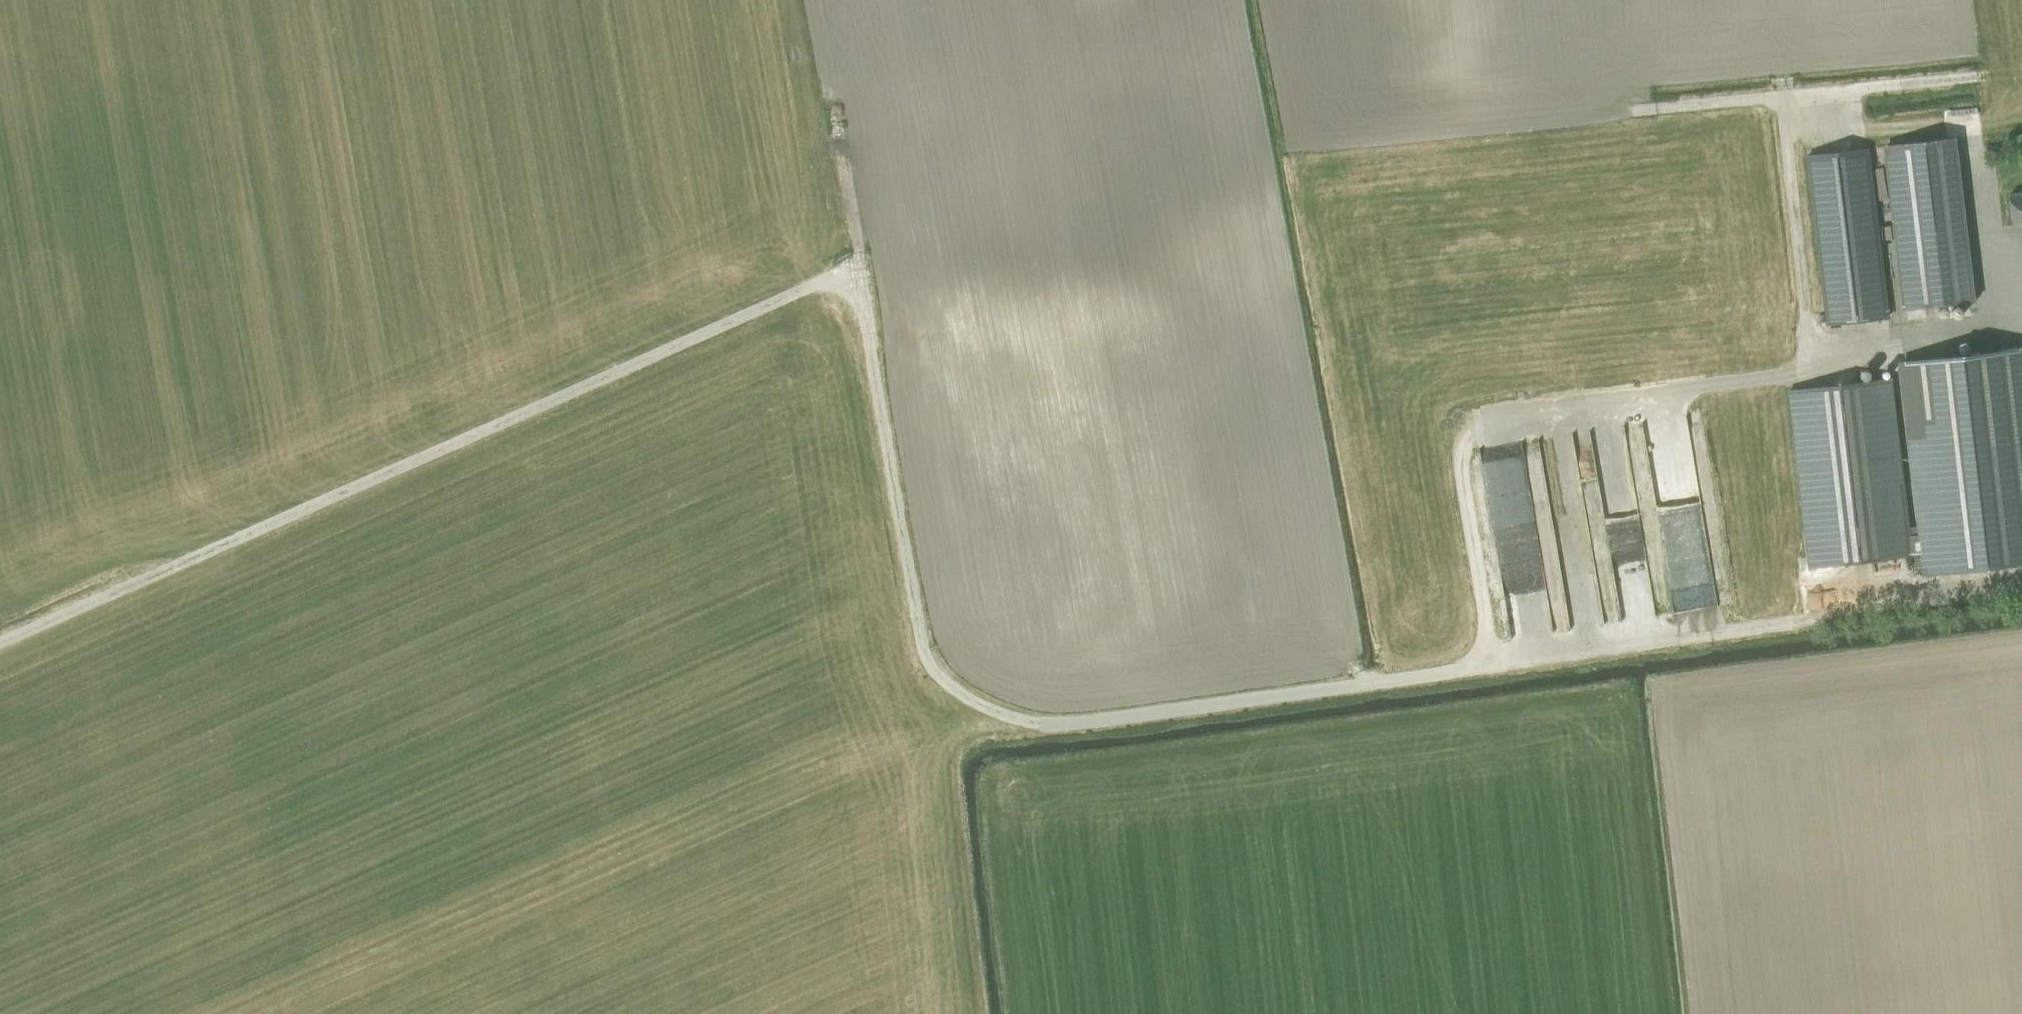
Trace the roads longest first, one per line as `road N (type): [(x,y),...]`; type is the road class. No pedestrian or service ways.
road 1 (track): [(0,647),(853,273),(926,666),(975,706),(1006,718),(1081,728),(2021,587)]

